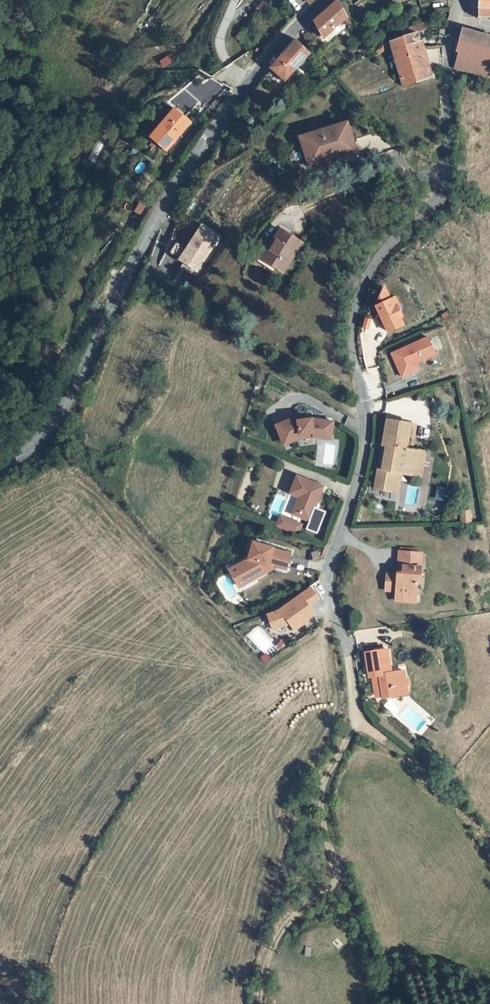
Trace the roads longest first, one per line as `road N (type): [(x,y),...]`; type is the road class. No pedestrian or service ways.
road 1 (unclassified): [(458,19),(448,57),(444,184),(378,269),(353,327),(364,423),(331,601),(348,658)]
road 2 (tertiary): [(329,0),(281,45),(178,181),(66,403),(0,470)]
road 3 (track): [(263,1003),(287,928),(336,882),(325,792),(357,728),(348,658)]

